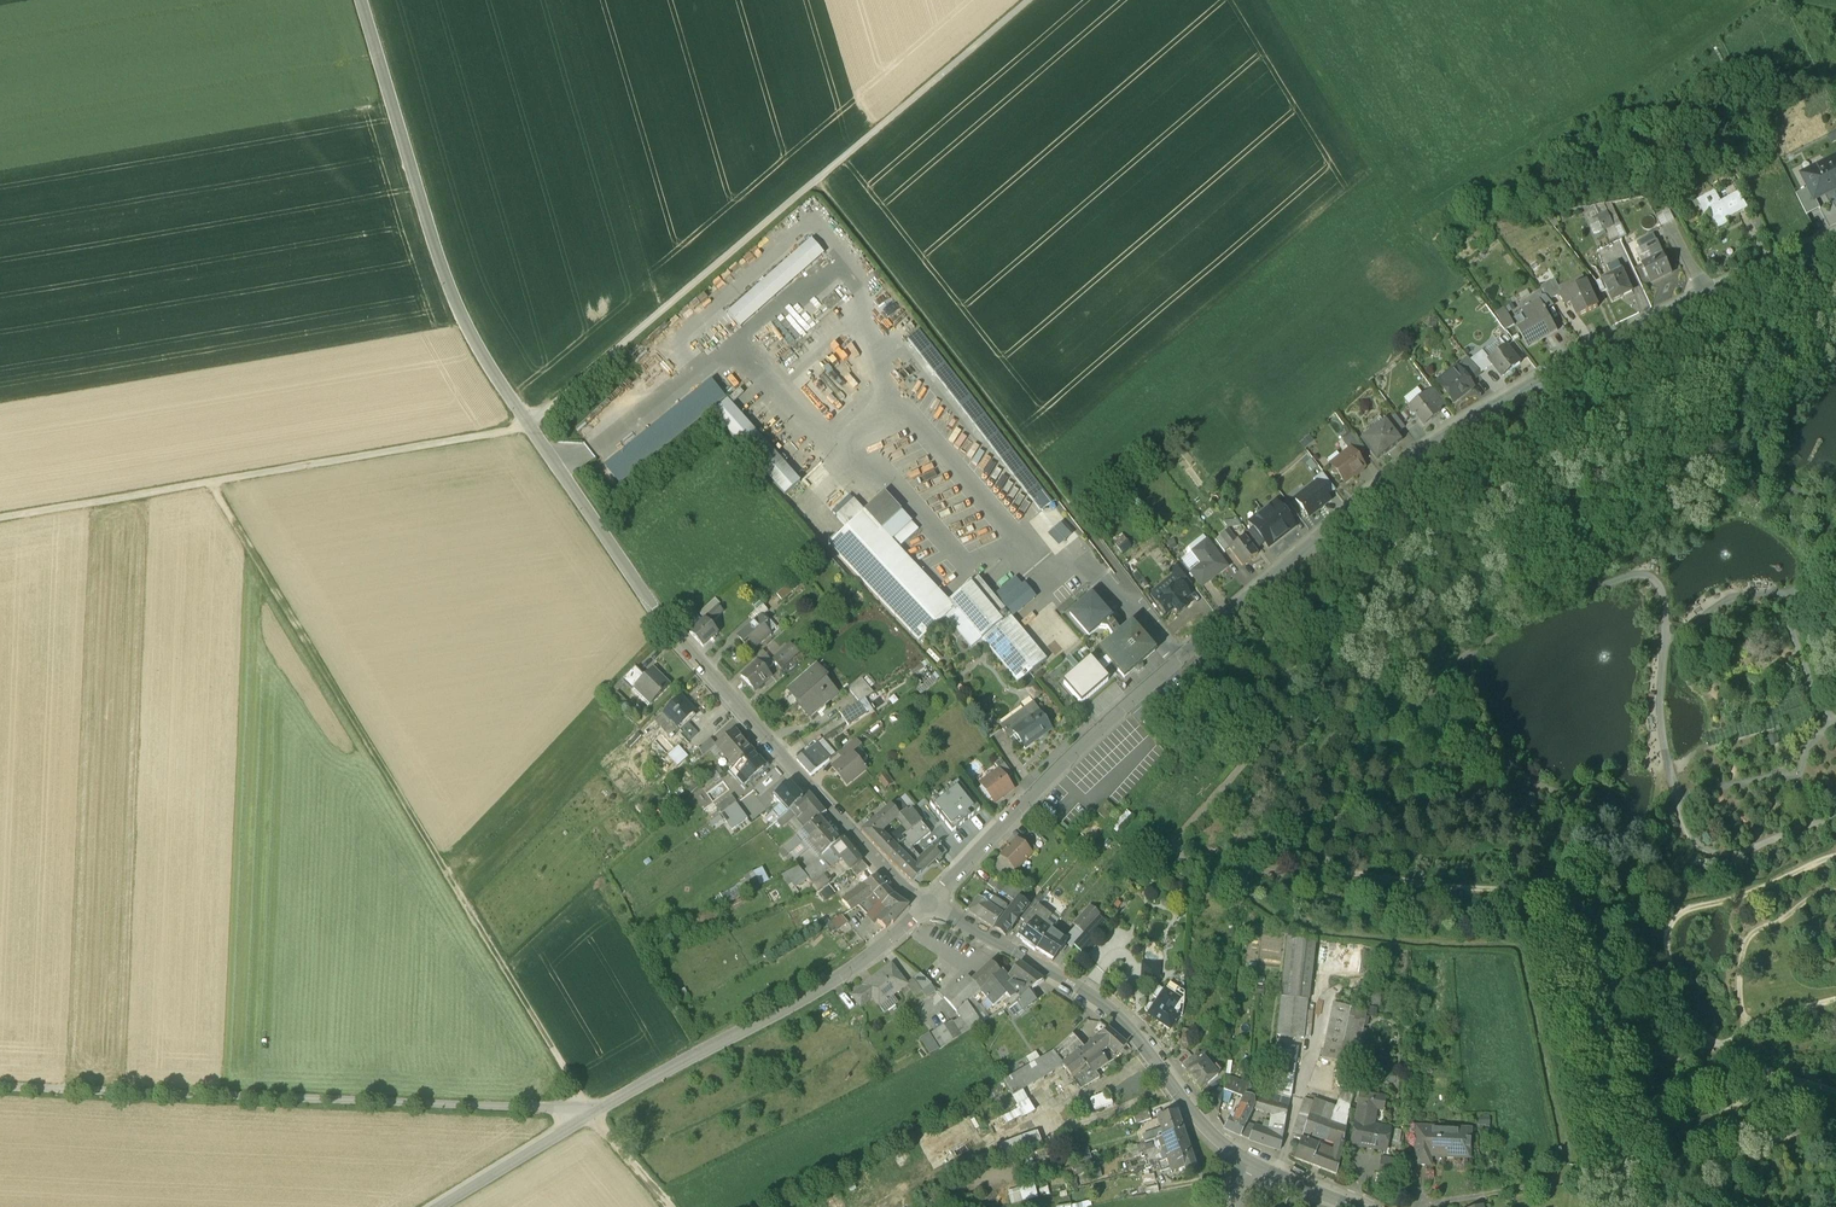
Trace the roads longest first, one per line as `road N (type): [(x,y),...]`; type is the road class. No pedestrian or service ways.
road 1 (track): [(1028,0),(517,426),(0,518)]
road 2 (tertiary): [(1835,234),(1612,337),(1430,445),(1136,691),(927,904)]
road 3 (tertiary): [(369,0),(483,351),(673,632),(875,862),(927,904)]
road 4 (track): [(208,482),(574,1085),(669,1206)]
road 5 (track): [(1835,16),(1780,3),(1732,25),(1407,234),(1271,0)]
road 6 (track): [(818,179),(1180,652)]
road 7 (track): [(578,1122),(555,1107),(0,1087)]
road 8 (tertiary): [(927,904),(847,973),(440,1206)]
road 9 (tertiary): [(927,904),(1104,1003),(1196,1117),(1246,1161)]

